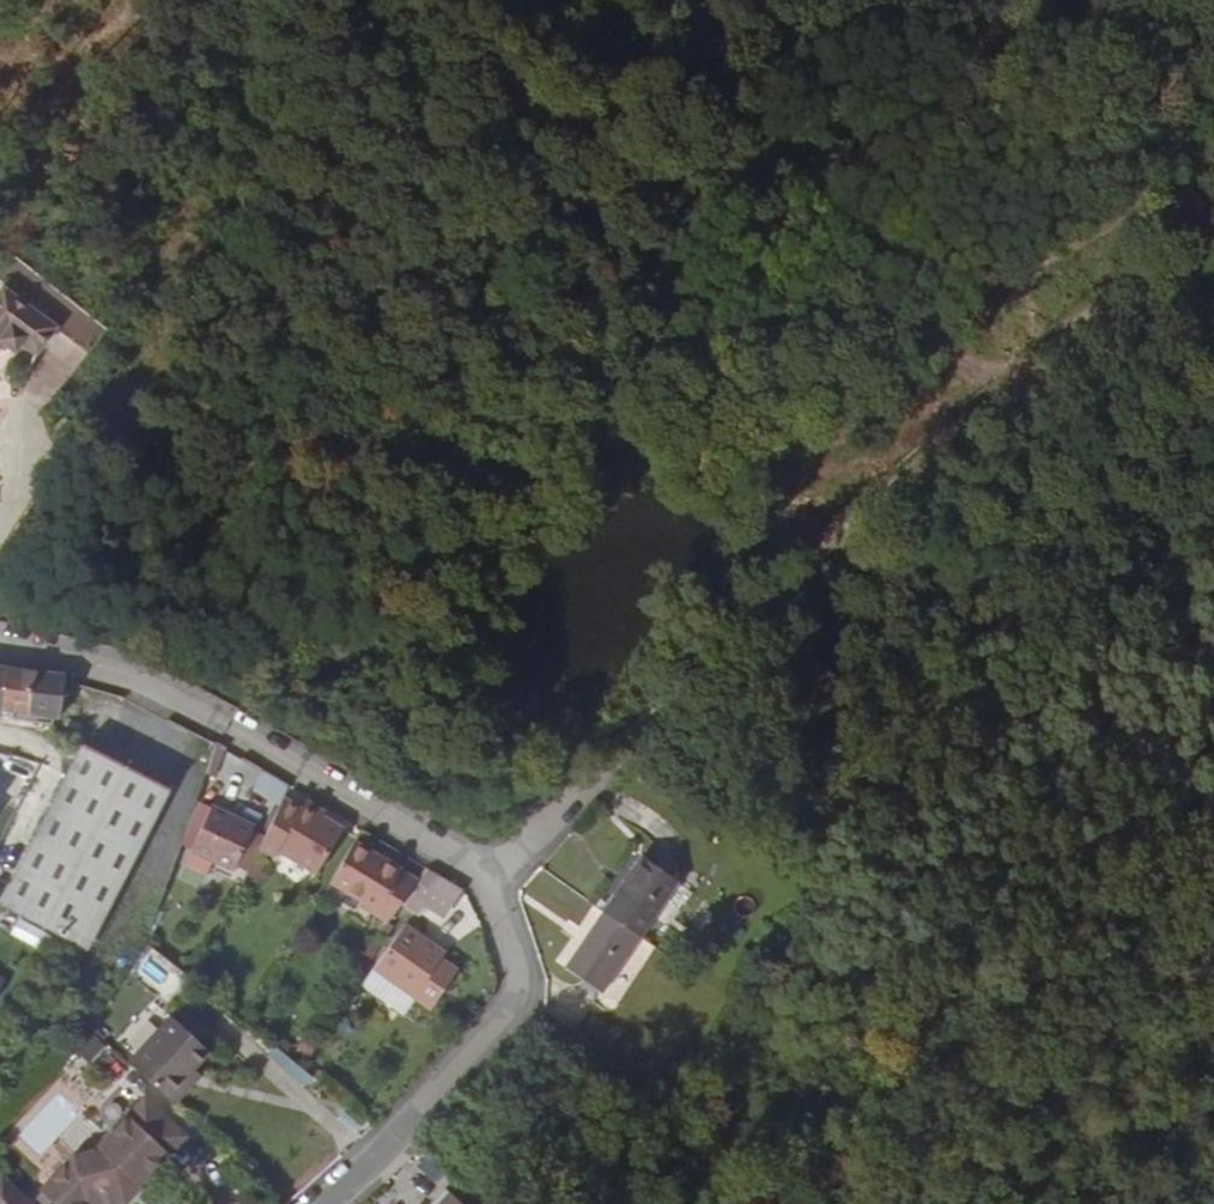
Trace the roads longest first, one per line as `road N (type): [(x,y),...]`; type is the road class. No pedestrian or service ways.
road 1 (residential): [(494,870),(148,670),(0,635)]
road 2 (residential): [(328,1203),(381,1158),(514,1003),(518,967),(494,870)]
road 3 (residential): [(629,741),(494,870)]

